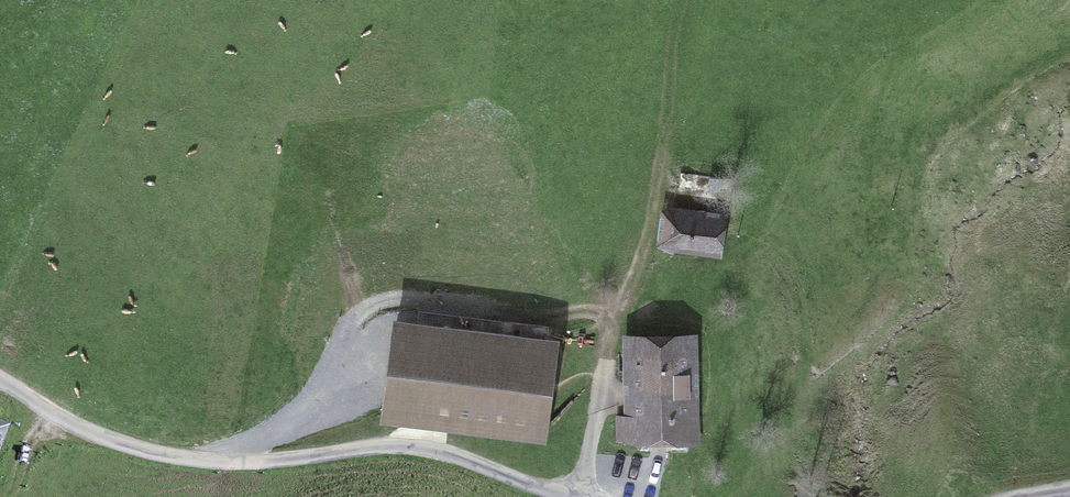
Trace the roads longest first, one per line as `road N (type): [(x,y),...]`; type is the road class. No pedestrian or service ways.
road 1 (track): [(0,381),(89,434),(149,453),(281,463),(412,447),(452,453),(567,496)]
road 2 (track): [(583,496),(617,317),(658,189),(683,0)]
road 3 (track): [(216,464),(315,397),(374,303),(396,297),(526,315),(617,317)]

